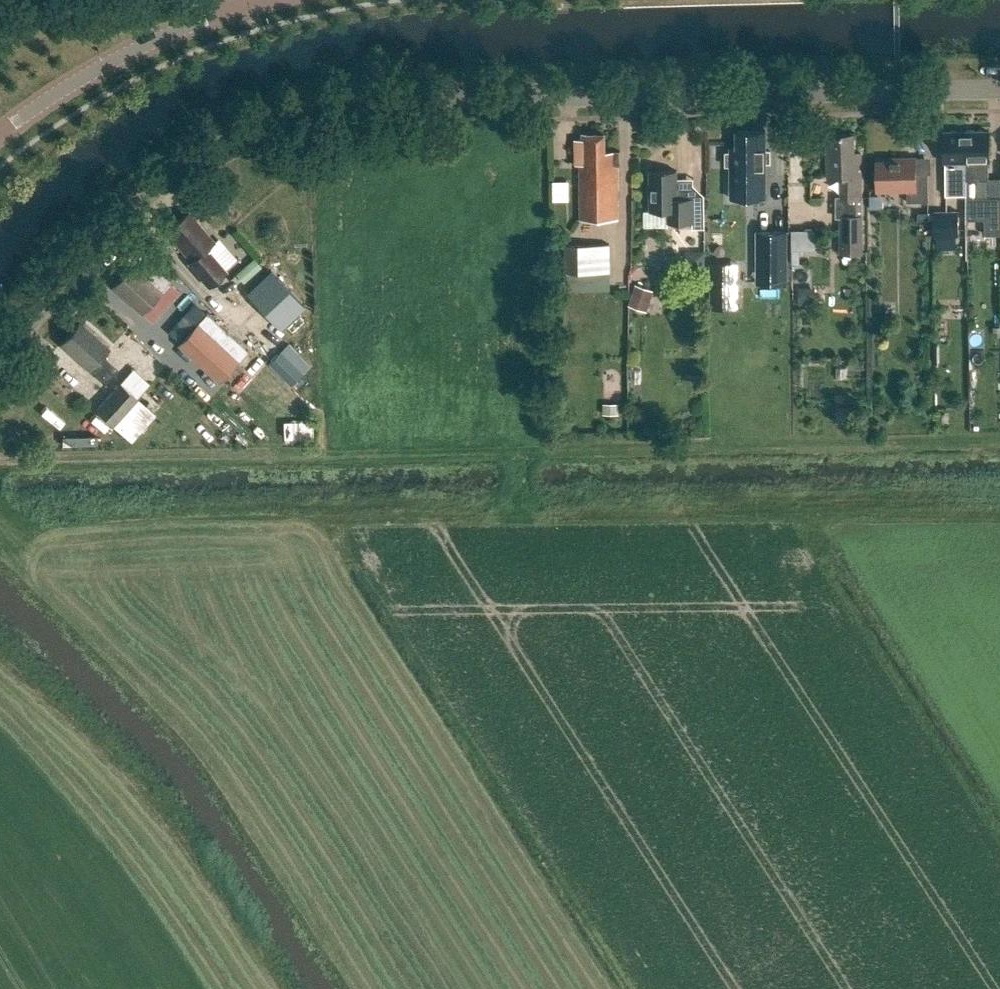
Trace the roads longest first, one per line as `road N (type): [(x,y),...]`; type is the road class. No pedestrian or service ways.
road 1 (unclassified): [(0,353),(137,207),(192,159),(257,124),(384,102),(999,88)]
road 2 (secondary): [(0,133),(97,68),(202,17),(260,0)]

